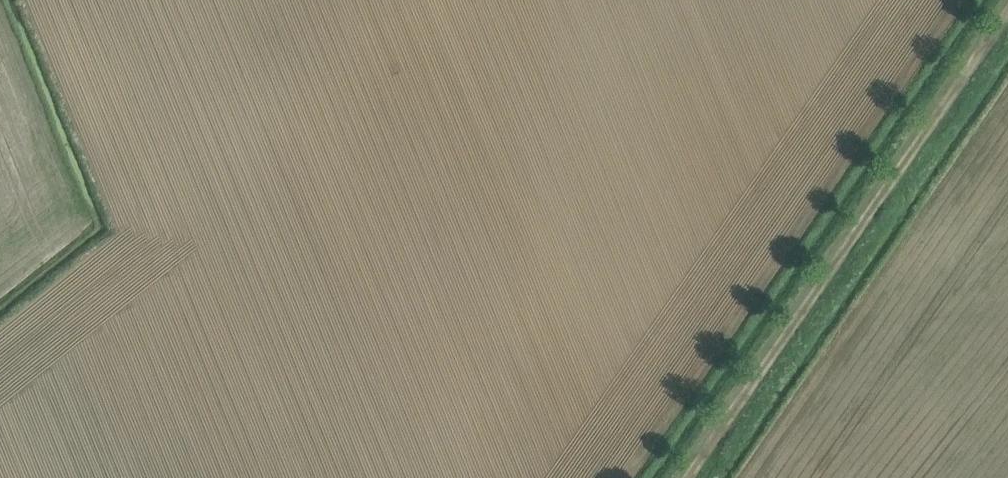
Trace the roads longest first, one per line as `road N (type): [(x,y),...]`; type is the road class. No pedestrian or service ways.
road 1 (track): [(687,477),(1007,14)]

